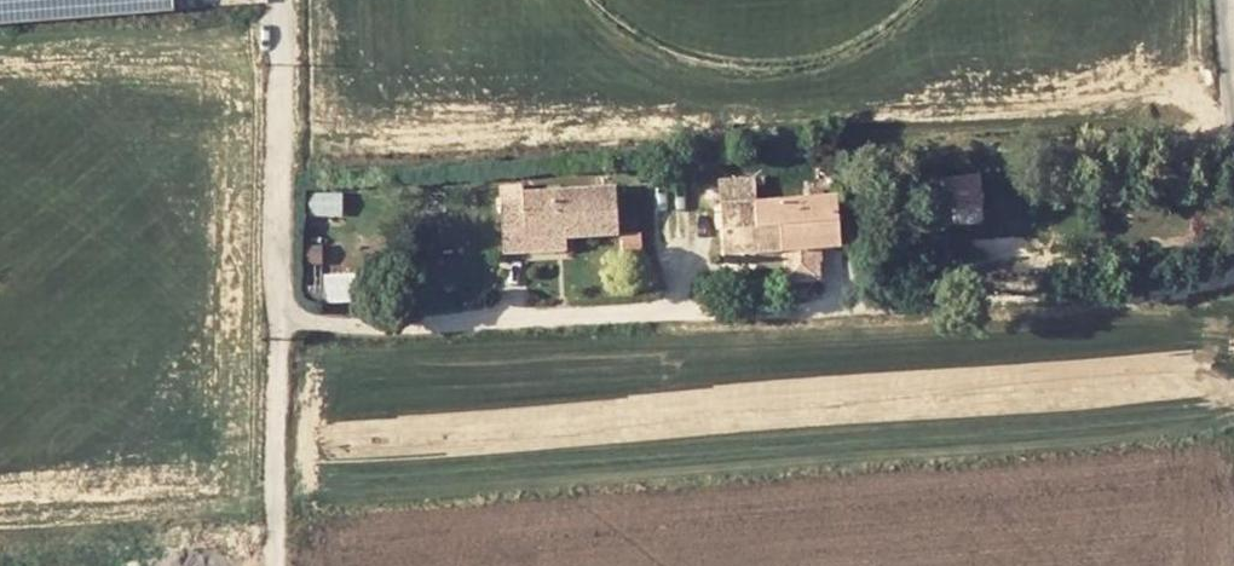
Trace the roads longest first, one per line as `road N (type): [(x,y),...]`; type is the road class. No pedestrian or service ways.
road 1 (unclassified): [(280,0),(279,565)]

